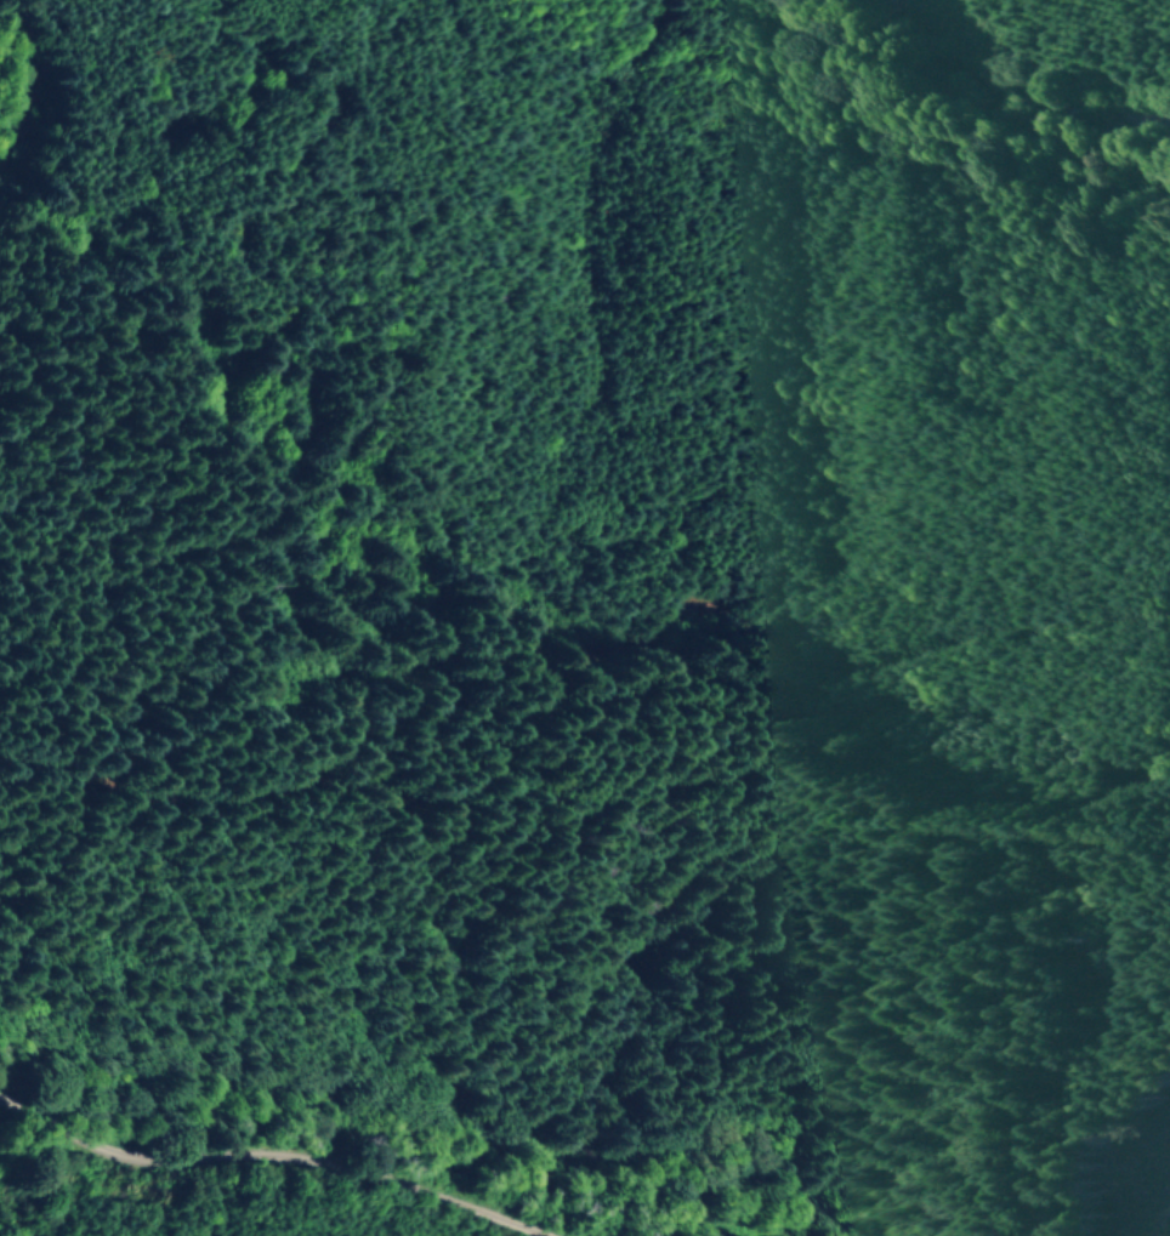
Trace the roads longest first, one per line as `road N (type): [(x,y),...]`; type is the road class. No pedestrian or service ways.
road 1 (residential): [(427,1235),(311,1156),(50,1061),(0,1055)]

